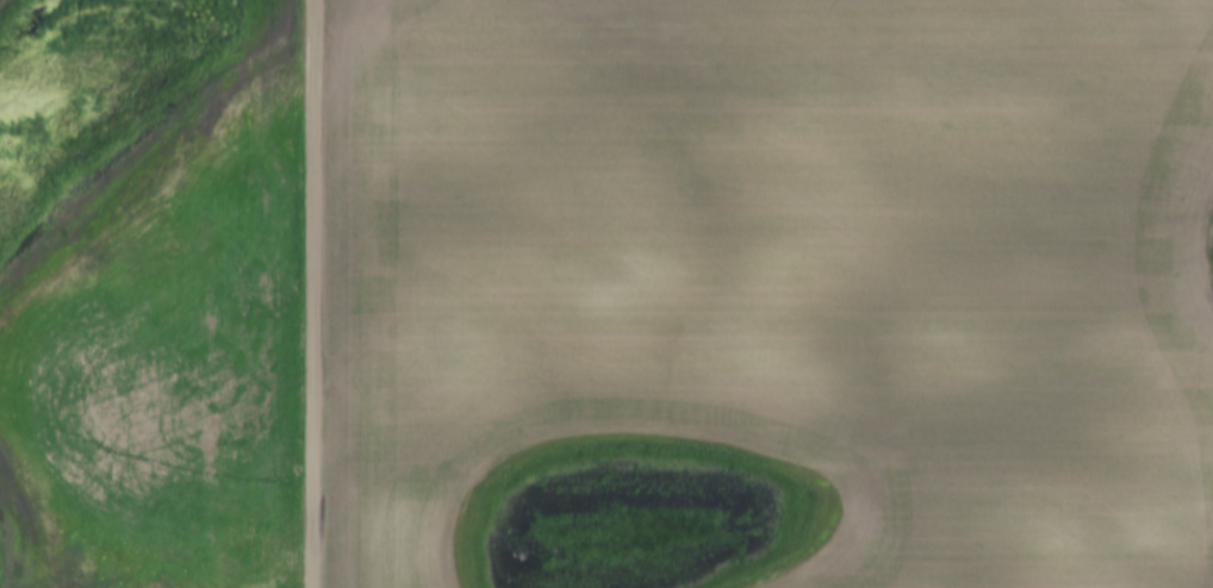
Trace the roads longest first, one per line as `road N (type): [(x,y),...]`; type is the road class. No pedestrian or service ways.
road 1 (residential): [(313,587),(316,0)]

